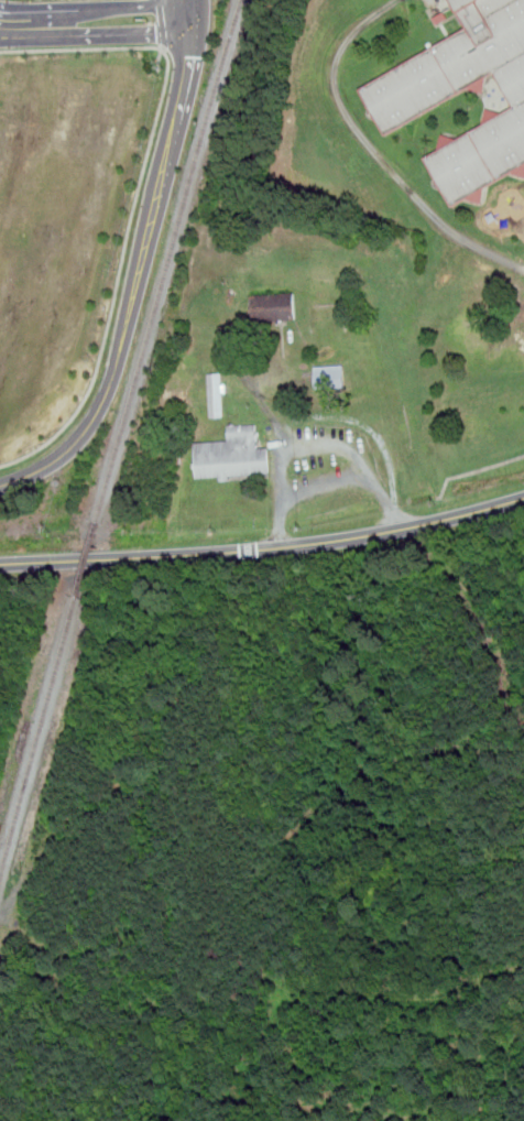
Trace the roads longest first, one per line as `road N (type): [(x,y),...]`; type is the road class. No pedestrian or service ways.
road 1 (tertiary): [(0,564),(321,542),(523,498)]
road 2 (tertiary): [(156,205),(101,410),(72,451),(0,488)]
road 3 (tertiary): [(192,22),(187,85),(156,205)]

